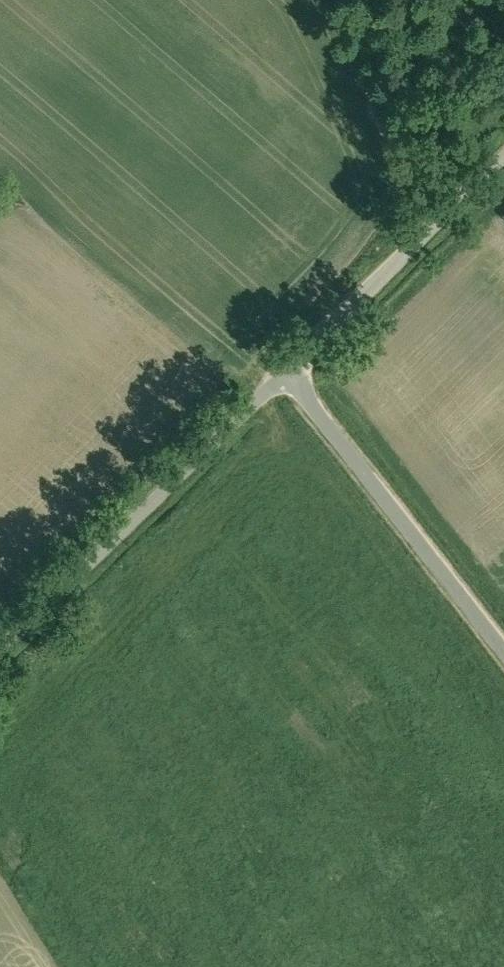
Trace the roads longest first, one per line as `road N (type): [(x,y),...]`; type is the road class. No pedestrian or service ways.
road 1 (unclassified): [(0,652),(282,373)]
road 2 (unclassified): [(282,373),(503,645)]
road 3 (unclassified): [(282,373),(503,153)]

